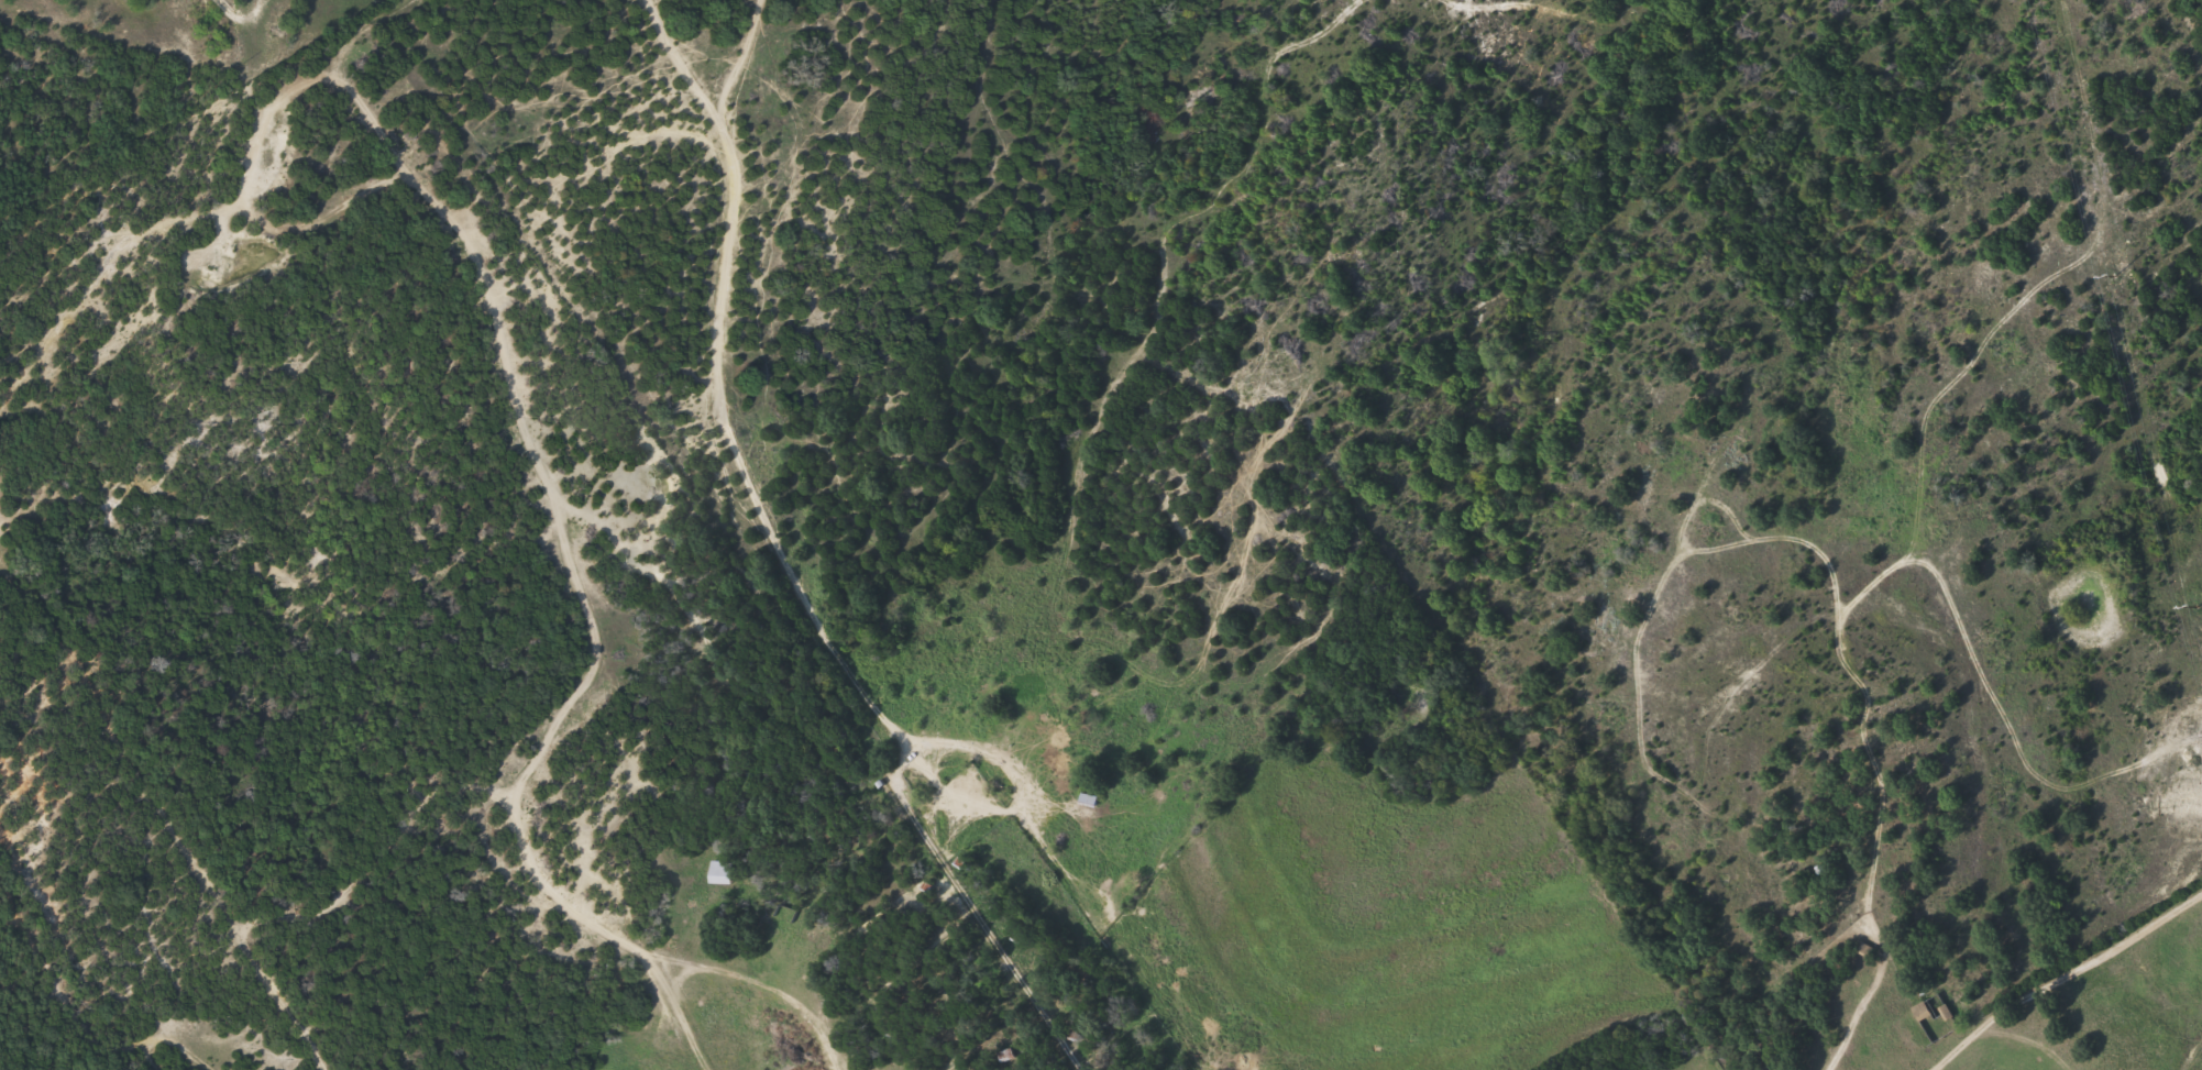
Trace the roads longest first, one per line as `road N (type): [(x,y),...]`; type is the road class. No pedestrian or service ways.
road 1 (residential): [(349,64),(430,180),(478,268),(504,390),(557,488),(891,812),(722,440),(715,376),(733,164),(723,125),(650,0)]
road 2 (residential): [(0,484),(7,550),(66,602),(134,741),(335,1069)]
road 3 (residential): [(417,0),(368,26),(349,64),(295,99),(275,132),(253,205),(157,227),(128,243),(97,299),(55,341),(44,374),(0,412)]
road 4 (residential): [(2201,896),(1918,1069)]

